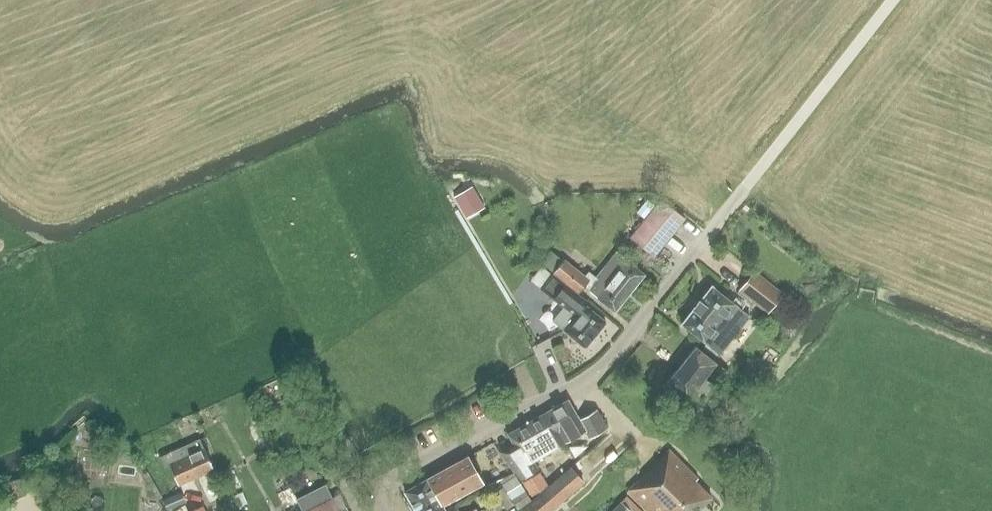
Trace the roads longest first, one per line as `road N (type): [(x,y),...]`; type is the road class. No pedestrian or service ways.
road 1 (unclassified): [(384,510),(399,476),(609,363),(746,188)]

